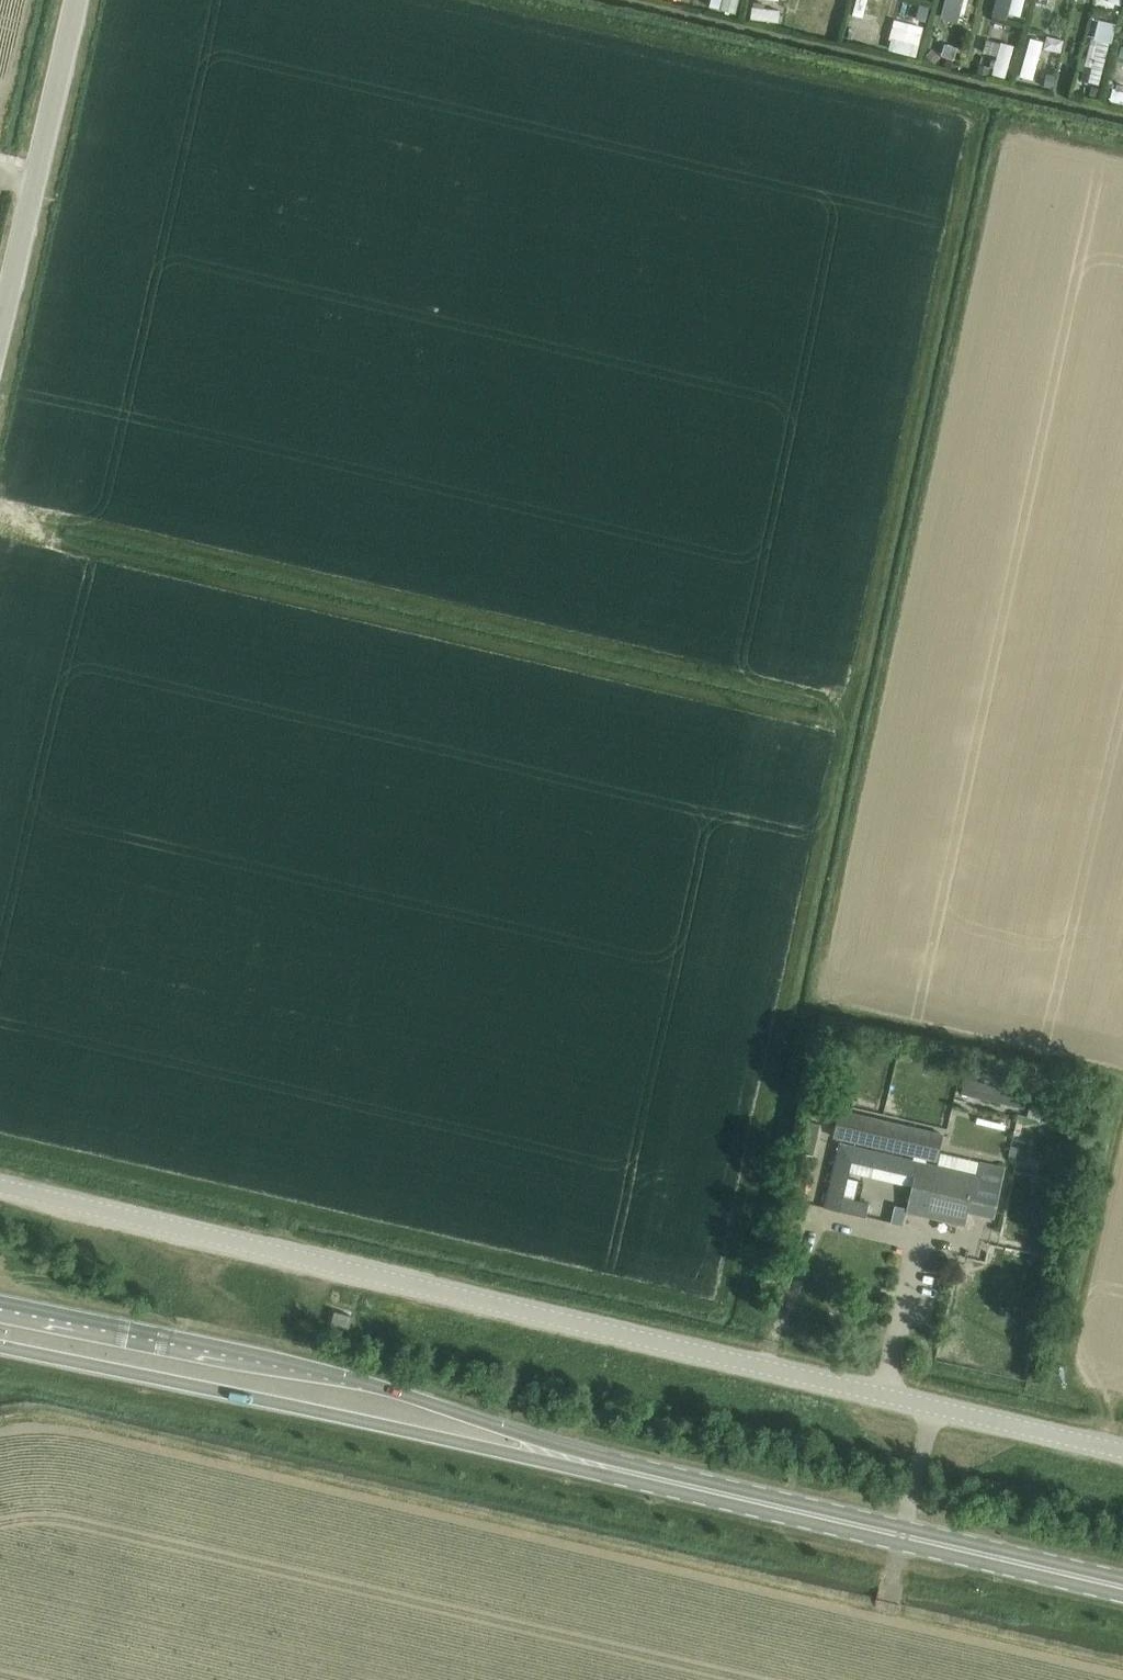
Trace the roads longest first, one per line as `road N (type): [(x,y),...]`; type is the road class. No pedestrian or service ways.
road 1 (track): [(276,1253),(286,1210),(719,1311),(979,116),(490,0)]
road 2 (track): [(1122,153),(1001,124),(810,1004),(1122,1077)]
road 3 (unclassified): [(1122,1451),(0,1186)]
road 4 (track): [(0,1423),(44,1419),(1122,1667)]
road 5 (track): [(0,506),(849,704)]
road 6 (track): [(20,510),(67,545),(845,723)]
road 7 (secondary): [(655,1479),(286,1360),(0,1301)]
road 8 (secondary): [(0,1346),(655,1479)]
road 9 (secondary): [(1122,1588),(655,1479)]
road 10 (track): [(1122,1102),(1060,1388),(1122,1403)]
road 11 (unclassified): [(0,332),(77,0)]
road 12 (track): [(885,1613),(935,1407)]

